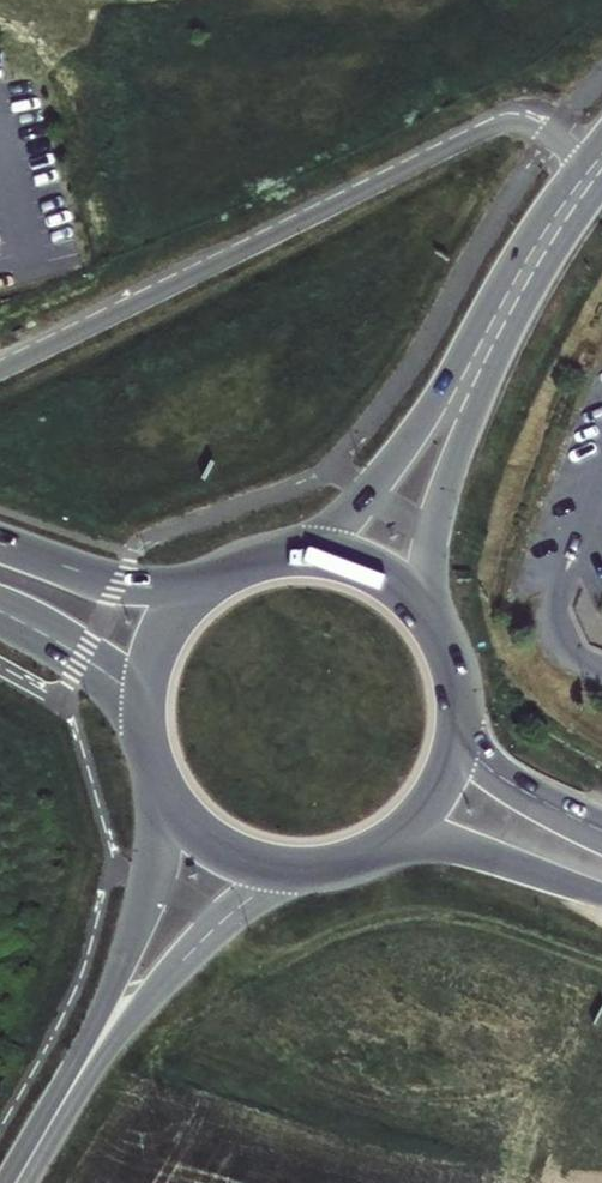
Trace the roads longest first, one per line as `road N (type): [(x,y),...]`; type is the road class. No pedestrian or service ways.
road 1 (unclassified): [(0,371),(487,131),(534,128),(584,158)]
road 2 (secondary): [(584,158),(522,243),(403,448),(342,515),(254,564)]
road 3 (secondary): [(443,647),(430,568),(453,472),(532,295),(601,190)]
road 4 (tertiary): [(18,1182),(154,993),(246,903),(313,866)]
road 5 (tertiary): [(163,781),(150,875),(119,974),(16,1182)]
road 6 (primary): [(352,858),(439,847),(601,895)]
road 7 (primary): [(443,647),(421,612),(374,574),(315,557),(254,564)]
road 8 (primary): [(214,585),(124,583),(0,543)]
road 9 (primary): [(0,609),(99,670),(150,743)]
road 10 (primary): [(601,833),(514,786),(477,746),(457,704)]
road 11 (primary): [(352,858),(388,840),(430,799),(448,763),(457,704)]
road 12 (primary): [(163,781),(201,828),(234,851),(313,866)]
road 13 (primary): [(214,585),(174,625),(155,662),(150,743)]

